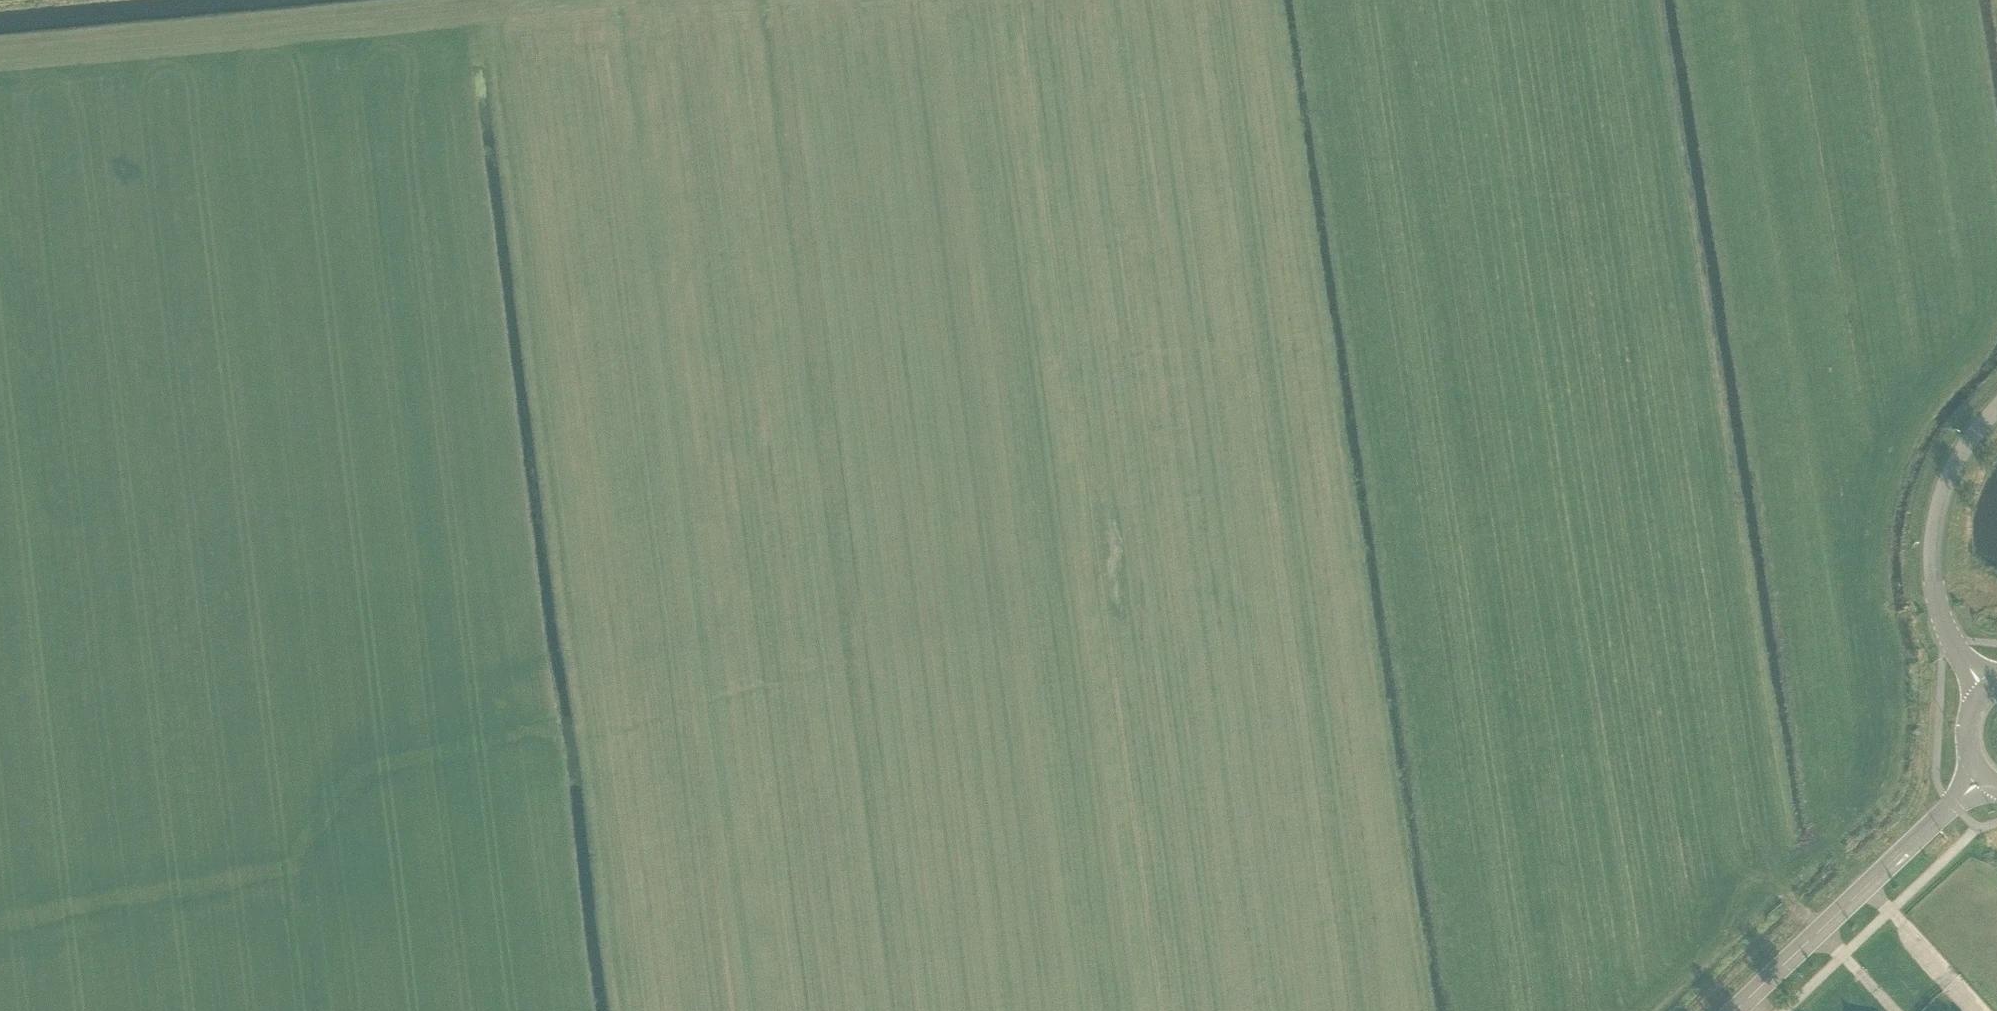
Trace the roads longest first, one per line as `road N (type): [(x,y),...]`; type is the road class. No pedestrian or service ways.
road 1 (tertiary): [(1734,1010),(1982,775)]
road 2 (unclassified): [(1983,693),(1947,638),(1934,530),(1958,453),(1996,407)]

